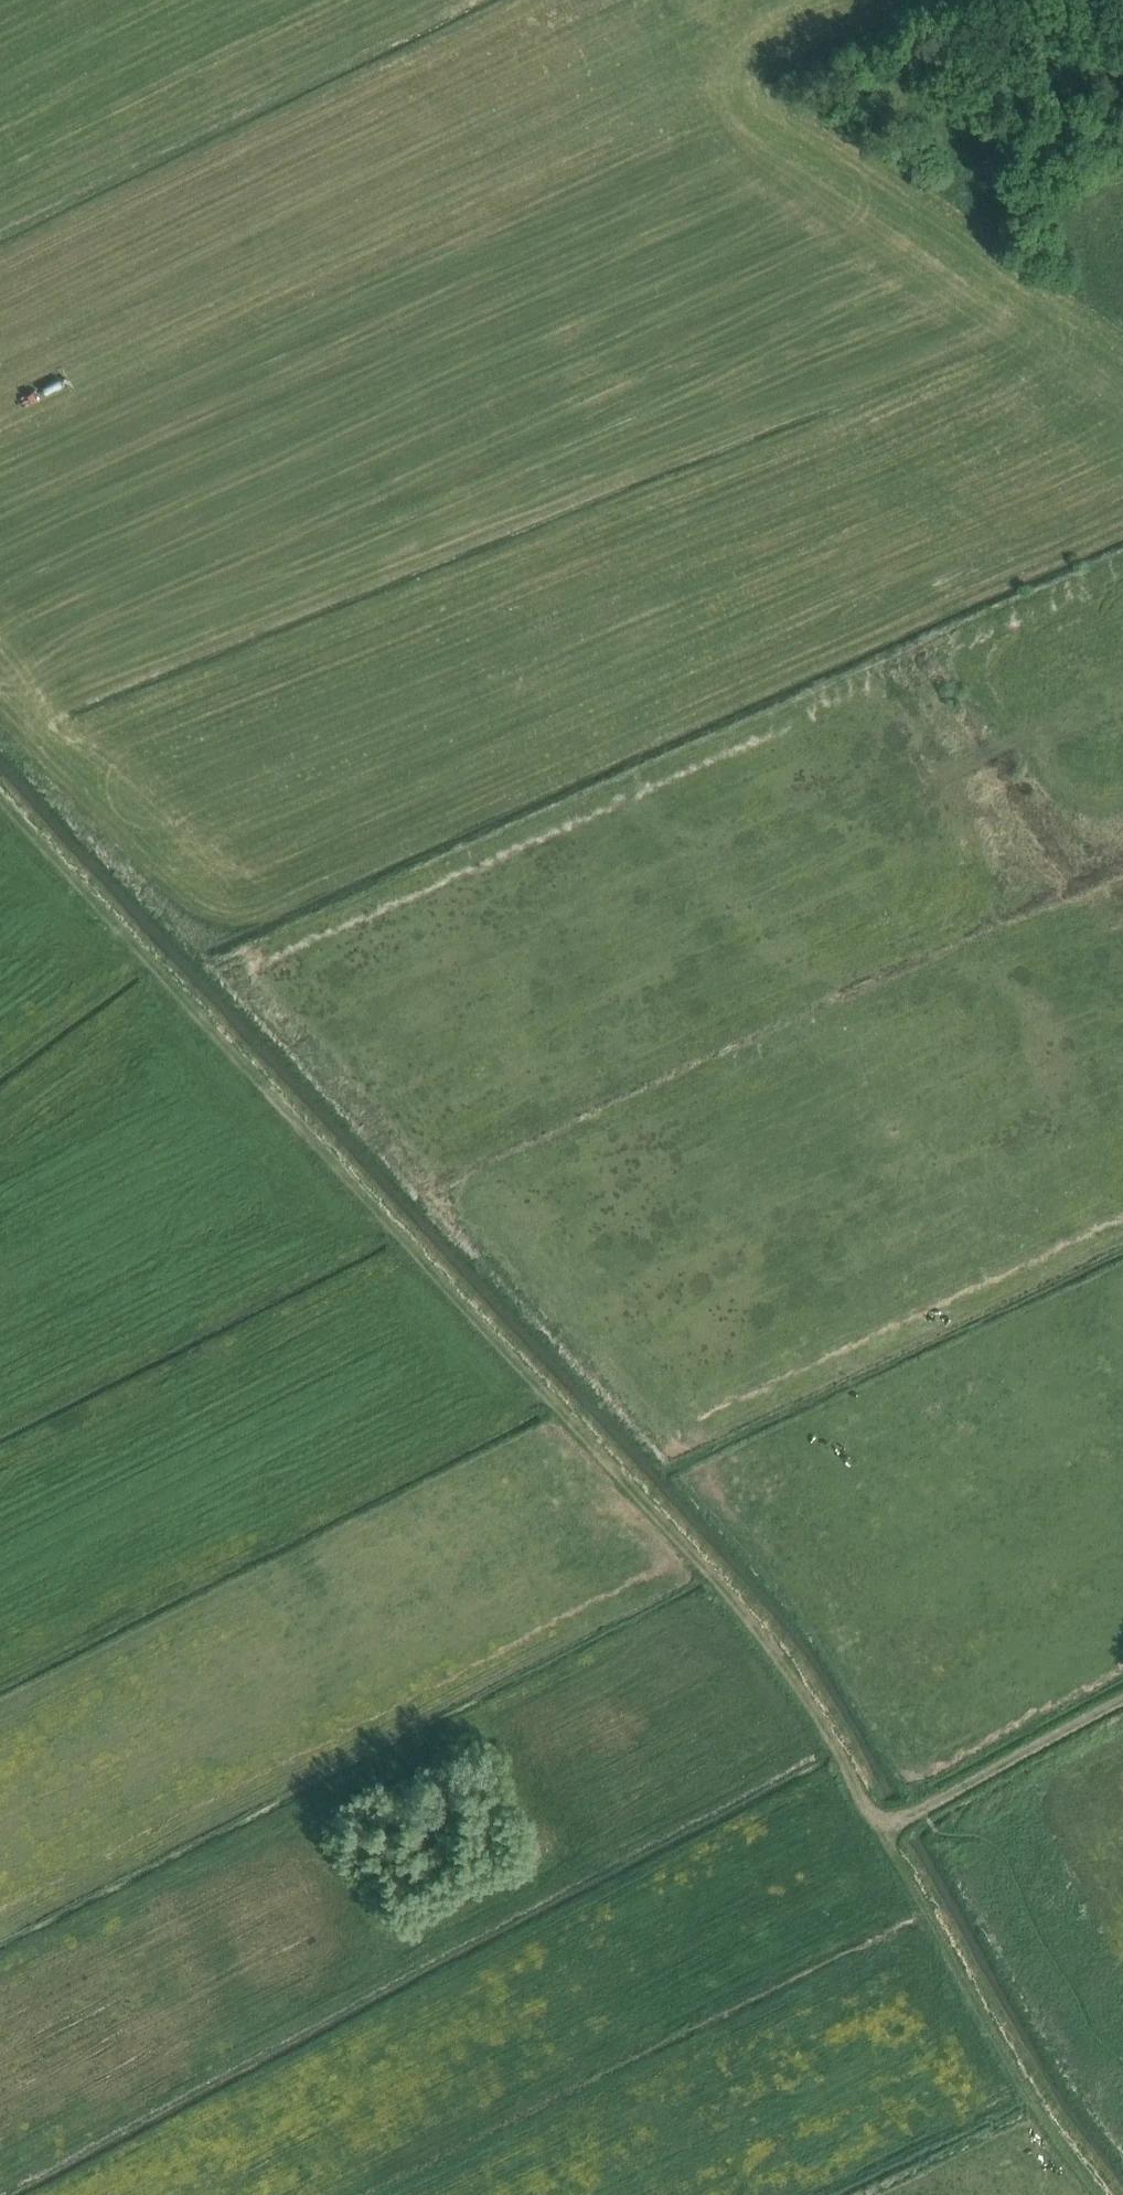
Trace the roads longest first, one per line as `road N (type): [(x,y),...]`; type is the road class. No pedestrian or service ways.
road 1 (track): [(898,1820),(871,1816),(788,1668),(699,1561),(0,797)]
road 2 (track): [(898,1820),(891,1837),(922,1901),(1102,2194)]
road 3 (track): [(1122,1698),(898,1820)]

